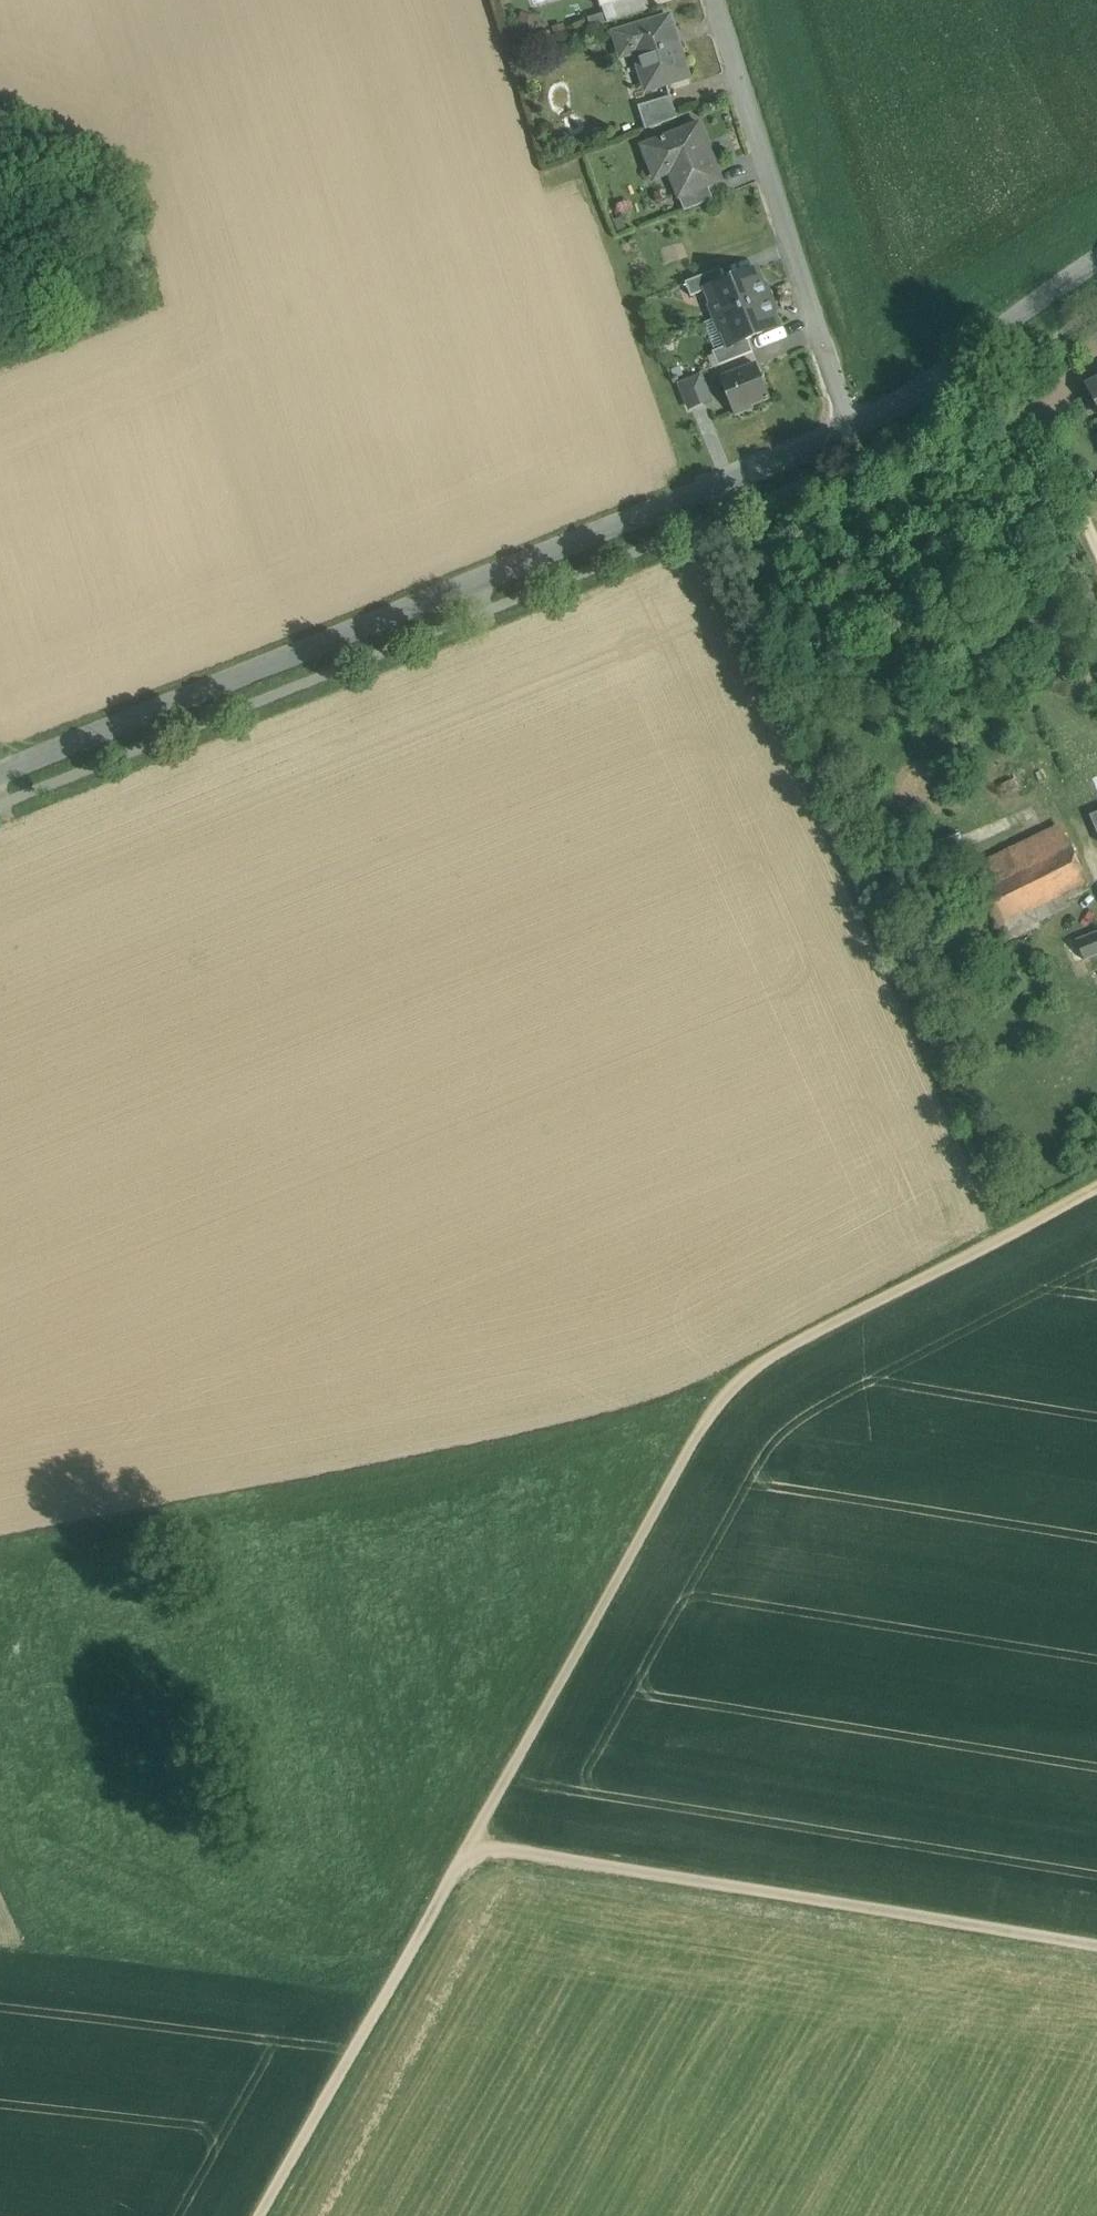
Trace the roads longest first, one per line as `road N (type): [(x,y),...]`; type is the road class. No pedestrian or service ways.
road 1 (track): [(1096,1188),(732,1382),(260,2215)]
road 2 (unclassified): [(0,778),(851,433)]
road 3 (track): [(481,1825),(1096,1932)]
road 4 (residential): [(719,0),(851,433)]
road 5 (unclassified): [(851,433),(920,397),(1096,269)]
road 6 (track): [(981,354),(1050,420),(1096,528)]

